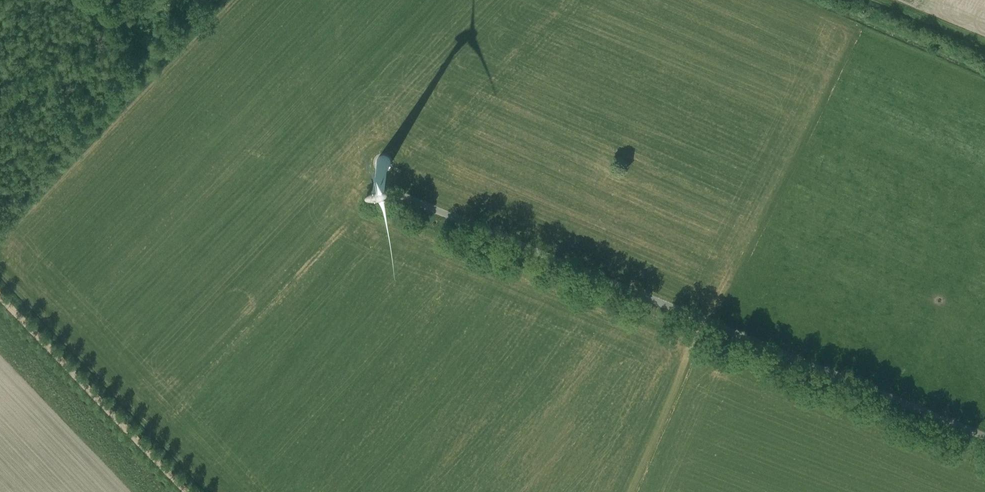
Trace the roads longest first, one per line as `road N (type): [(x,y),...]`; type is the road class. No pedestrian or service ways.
road 1 (track): [(0,297),(188,491)]

